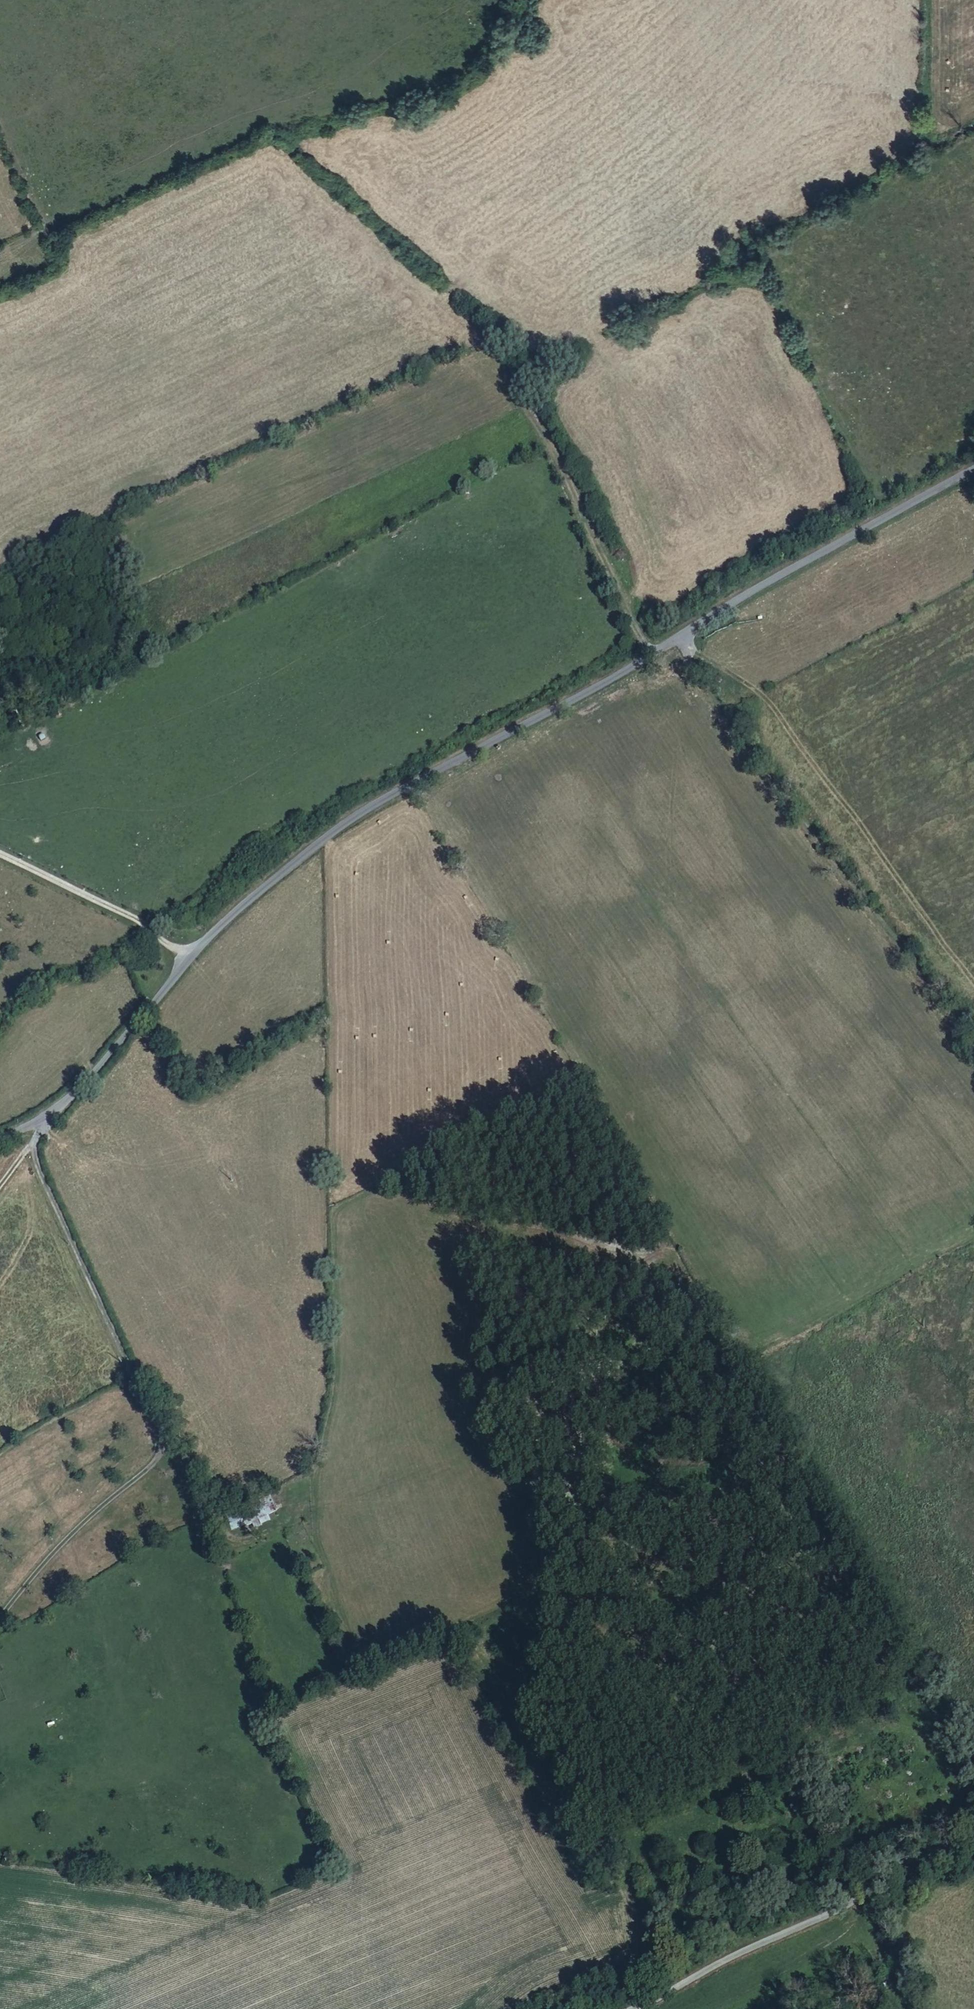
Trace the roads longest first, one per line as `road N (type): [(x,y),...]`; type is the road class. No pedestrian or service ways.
road 1 (unclassified): [(0,1138),(56,1110),(184,959),(349,815),(665,649),(714,610),(973,467)]
road 2 (unclassified): [(973,1841),(639,2008)]

